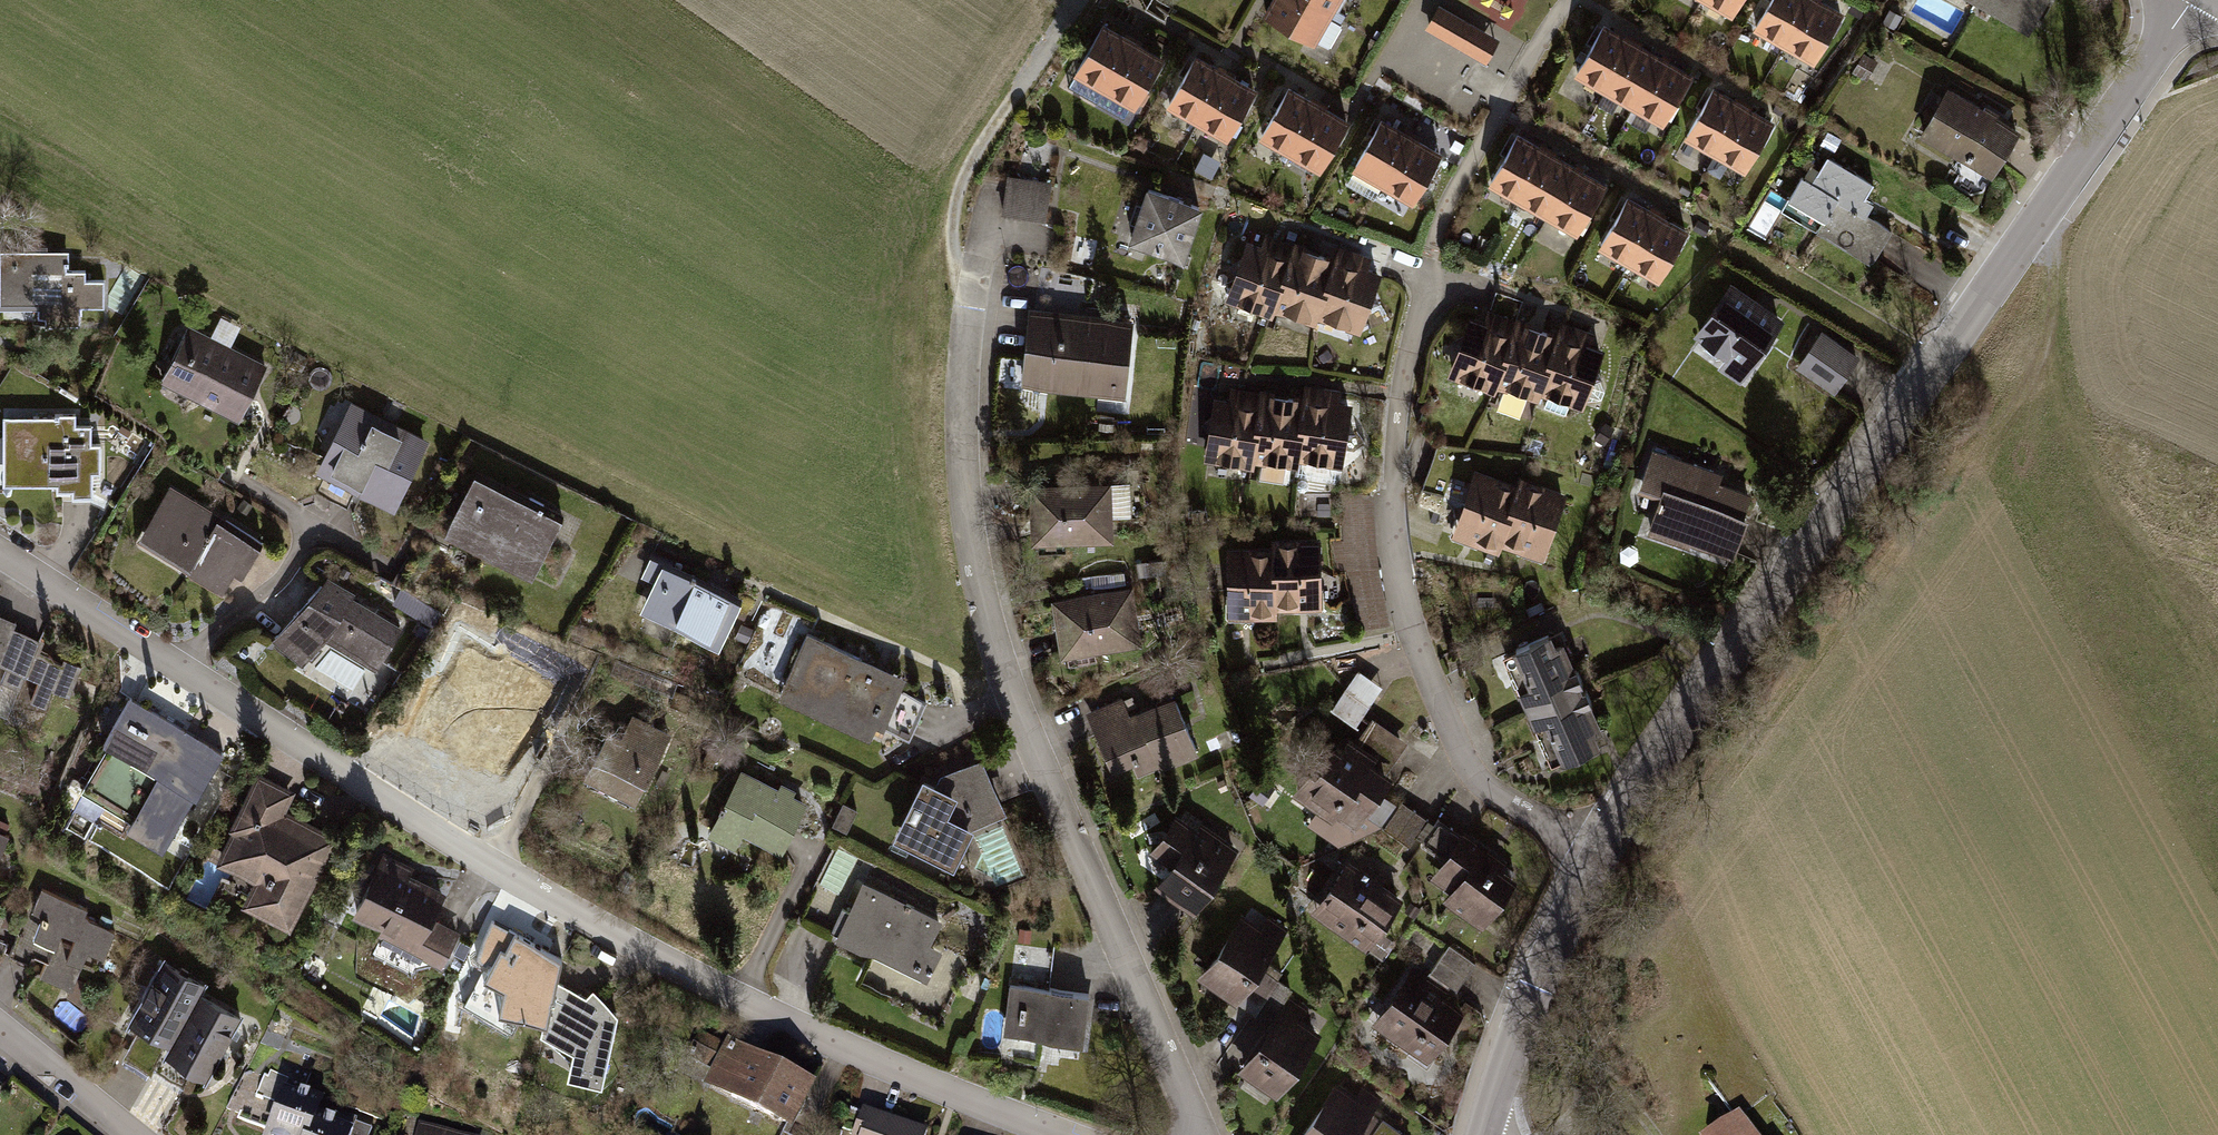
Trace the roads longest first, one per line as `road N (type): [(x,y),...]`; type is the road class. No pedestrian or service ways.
road 1 (residential): [(0,562),(609,935),(961,1096),(1069,1134)]
road 2 (residential): [(1603,852),(1967,315),(2193,0)]
road 3 (residential): [(984,234),(969,298),(966,427),(990,605),(1017,696),(1202,1134)]
road 4 (track): [(2053,199),(2051,320),(2025,393),(1726,800)]
road 5 (residential): [(1603,852),(1510,802),(1460,735),(1419,625),(1397,425),(1434,249)]
road 6 (track): [(1082,0),(971,158),(956,207),(955,254),(969,298)]
road 7 (residential): [(1488,1134),(1603,852)]
road 8 (residential): [(127,1134),(0,1035)]

